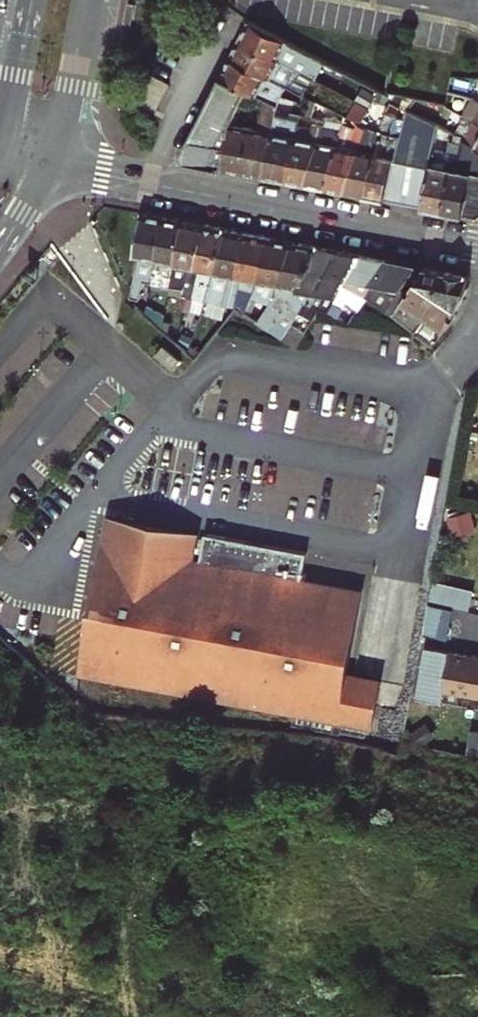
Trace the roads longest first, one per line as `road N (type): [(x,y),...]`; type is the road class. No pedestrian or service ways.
road 1 (tertiary): [(151,184),(477,251)]
road 2 (residential): [(151,184),(230,19)]
road 3 (primary): [(49,163),(87,0)]
road 4 (primary): [(32,0),(0,149)]

